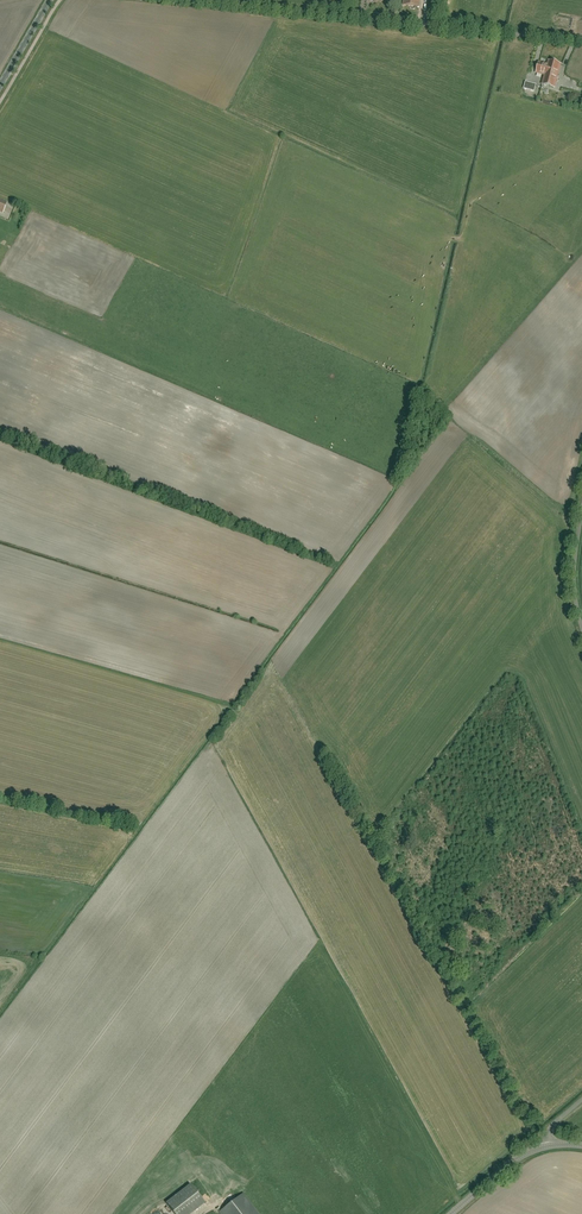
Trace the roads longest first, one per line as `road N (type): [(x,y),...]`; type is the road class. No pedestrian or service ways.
road 1 (unclassified): [(581,42),(186,0)]
road 2 (unclassified): [(581,642),(569,579),(581,495)]
road 3 (tertiary): [(451,1213),(514,1159),(549,1146)]

